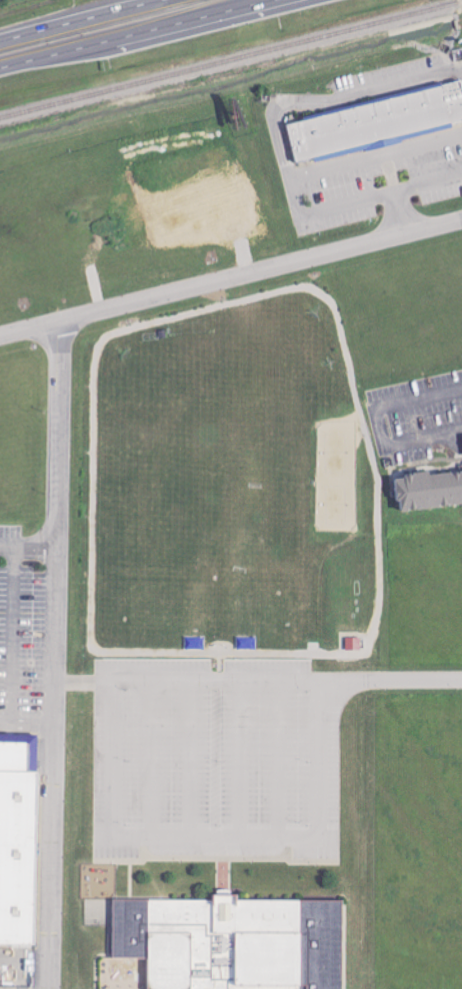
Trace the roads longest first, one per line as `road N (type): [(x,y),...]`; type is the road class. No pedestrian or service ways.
road 1 (residential): [(0,334),(461,218)]
road 2 (primary): [(0,67),(267,0)]
road 3 (primary): [(155,0),(0,40)]

